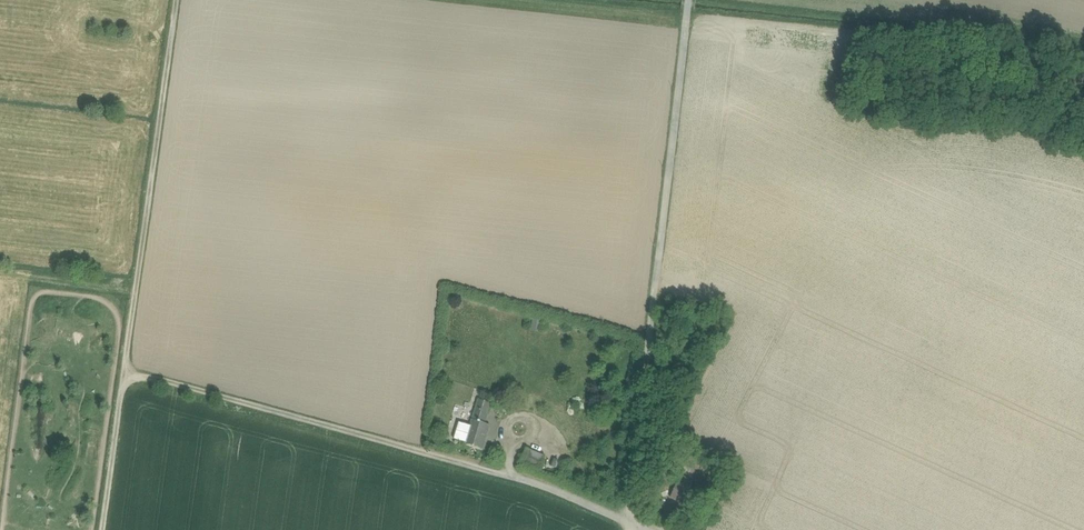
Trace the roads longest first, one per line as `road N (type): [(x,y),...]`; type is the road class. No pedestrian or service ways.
road 1 (track): [(643,529),(501,472),(124,370),(102,529)]
road 2 (track): [(627,529),(689,0)]

